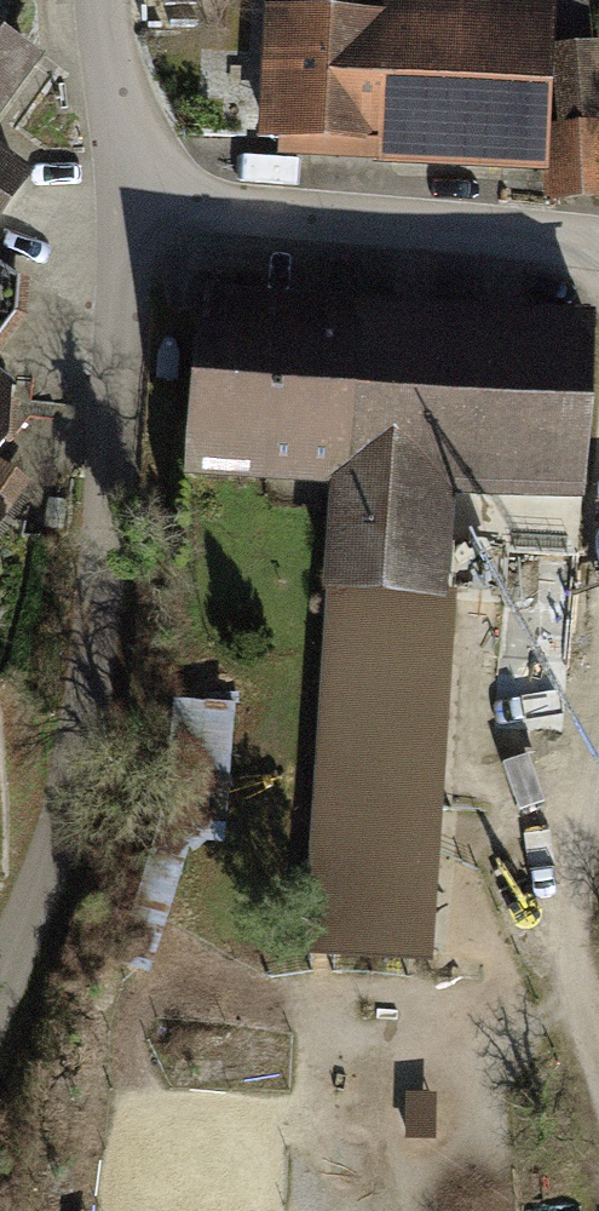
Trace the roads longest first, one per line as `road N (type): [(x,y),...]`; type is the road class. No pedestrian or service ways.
road 1 (unclassified): [(131,200),(117,479),(57,835),(0,972)]
road 2 (residential): [(131,200),(598,243)]
road 3 (track): [(598,999),(579,914),(598,688)]
road 4 (unclassified): [(113,0),(131,200)]

